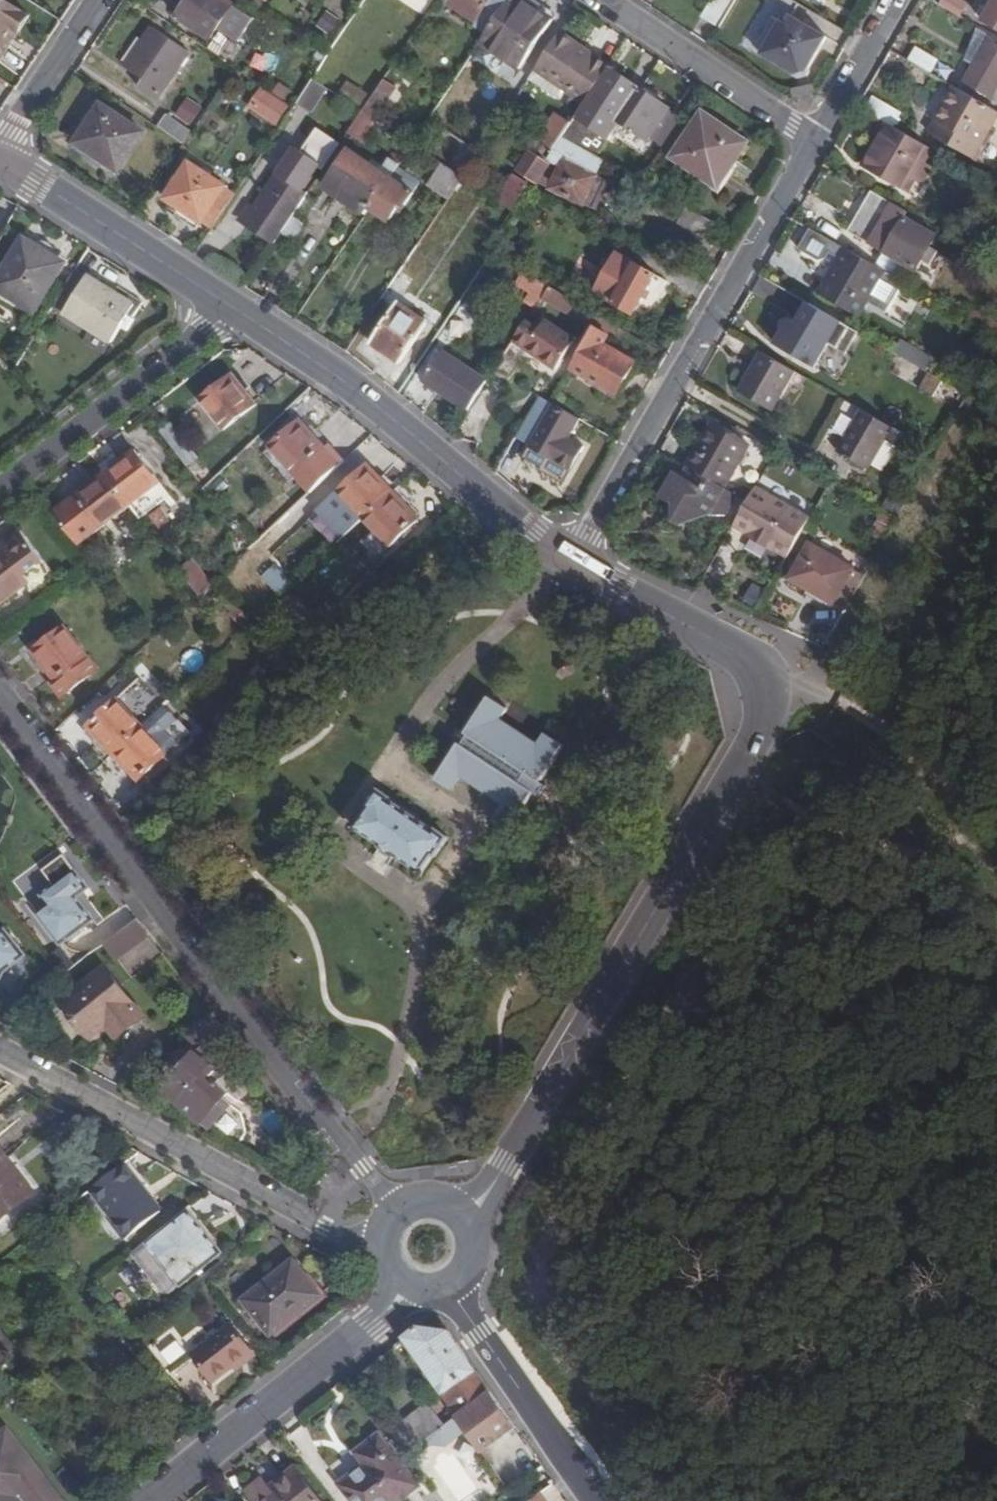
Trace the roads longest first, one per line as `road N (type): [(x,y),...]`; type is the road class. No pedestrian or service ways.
road 1 (residential): [(0,694),(399,1212)]
road 2 (tertiary): [(467,1219),(513,1160),(734,780),(770,696)]
road 3 (residential): [(811,138),(576,559)]
road 4 (residential): [(0,1051),(381,1255)]
road 5 (tertiary): [(233,307),(398,421),(541,541),(576,559)]
road 6 (tertiary): [(147,1500),(407,1292)]
road 7 (residential): [(0,489),(233,307)]
road 8 (tertiary): [(0,164),(233,307)]
road 9 (tertiary): [(453,1291),(597,1500)]
road 10 (residential): [(811,138),(604,0)]
road 11 (tertiary): [(576,559),(762,668),(770,696)]
road 12 (residential): [(99,0),(0,153)]
road 13 (residential): [(892,0),(811,138)]

